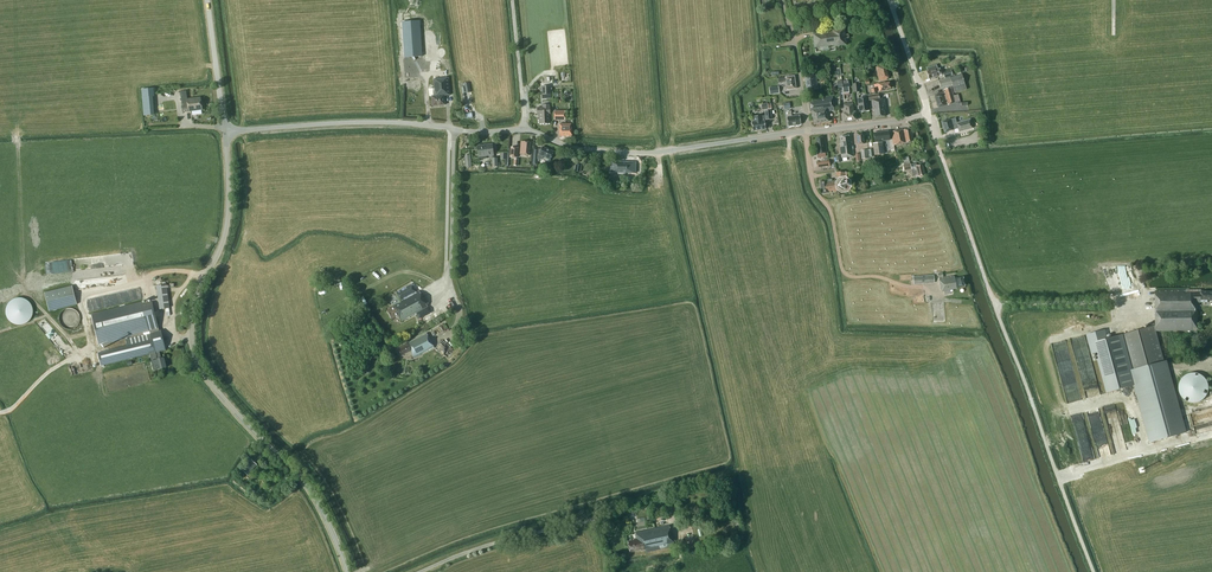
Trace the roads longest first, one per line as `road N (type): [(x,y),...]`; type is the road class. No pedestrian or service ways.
road 1 (tertiary): [(807,131),(632,153),(572,147),(525,129),(408,122),(225,132)]
road 2 (tertiary): [(347,571),(309,488),(222,397),(193,351),(194,305),(227,225),(225,132)]
road 3 (unclassified): [(1093,571),(926,113)]
road 4 (residential): [(807,131),(782,0)]
road 5 (tertiary): [(225,132),(208,0)]

